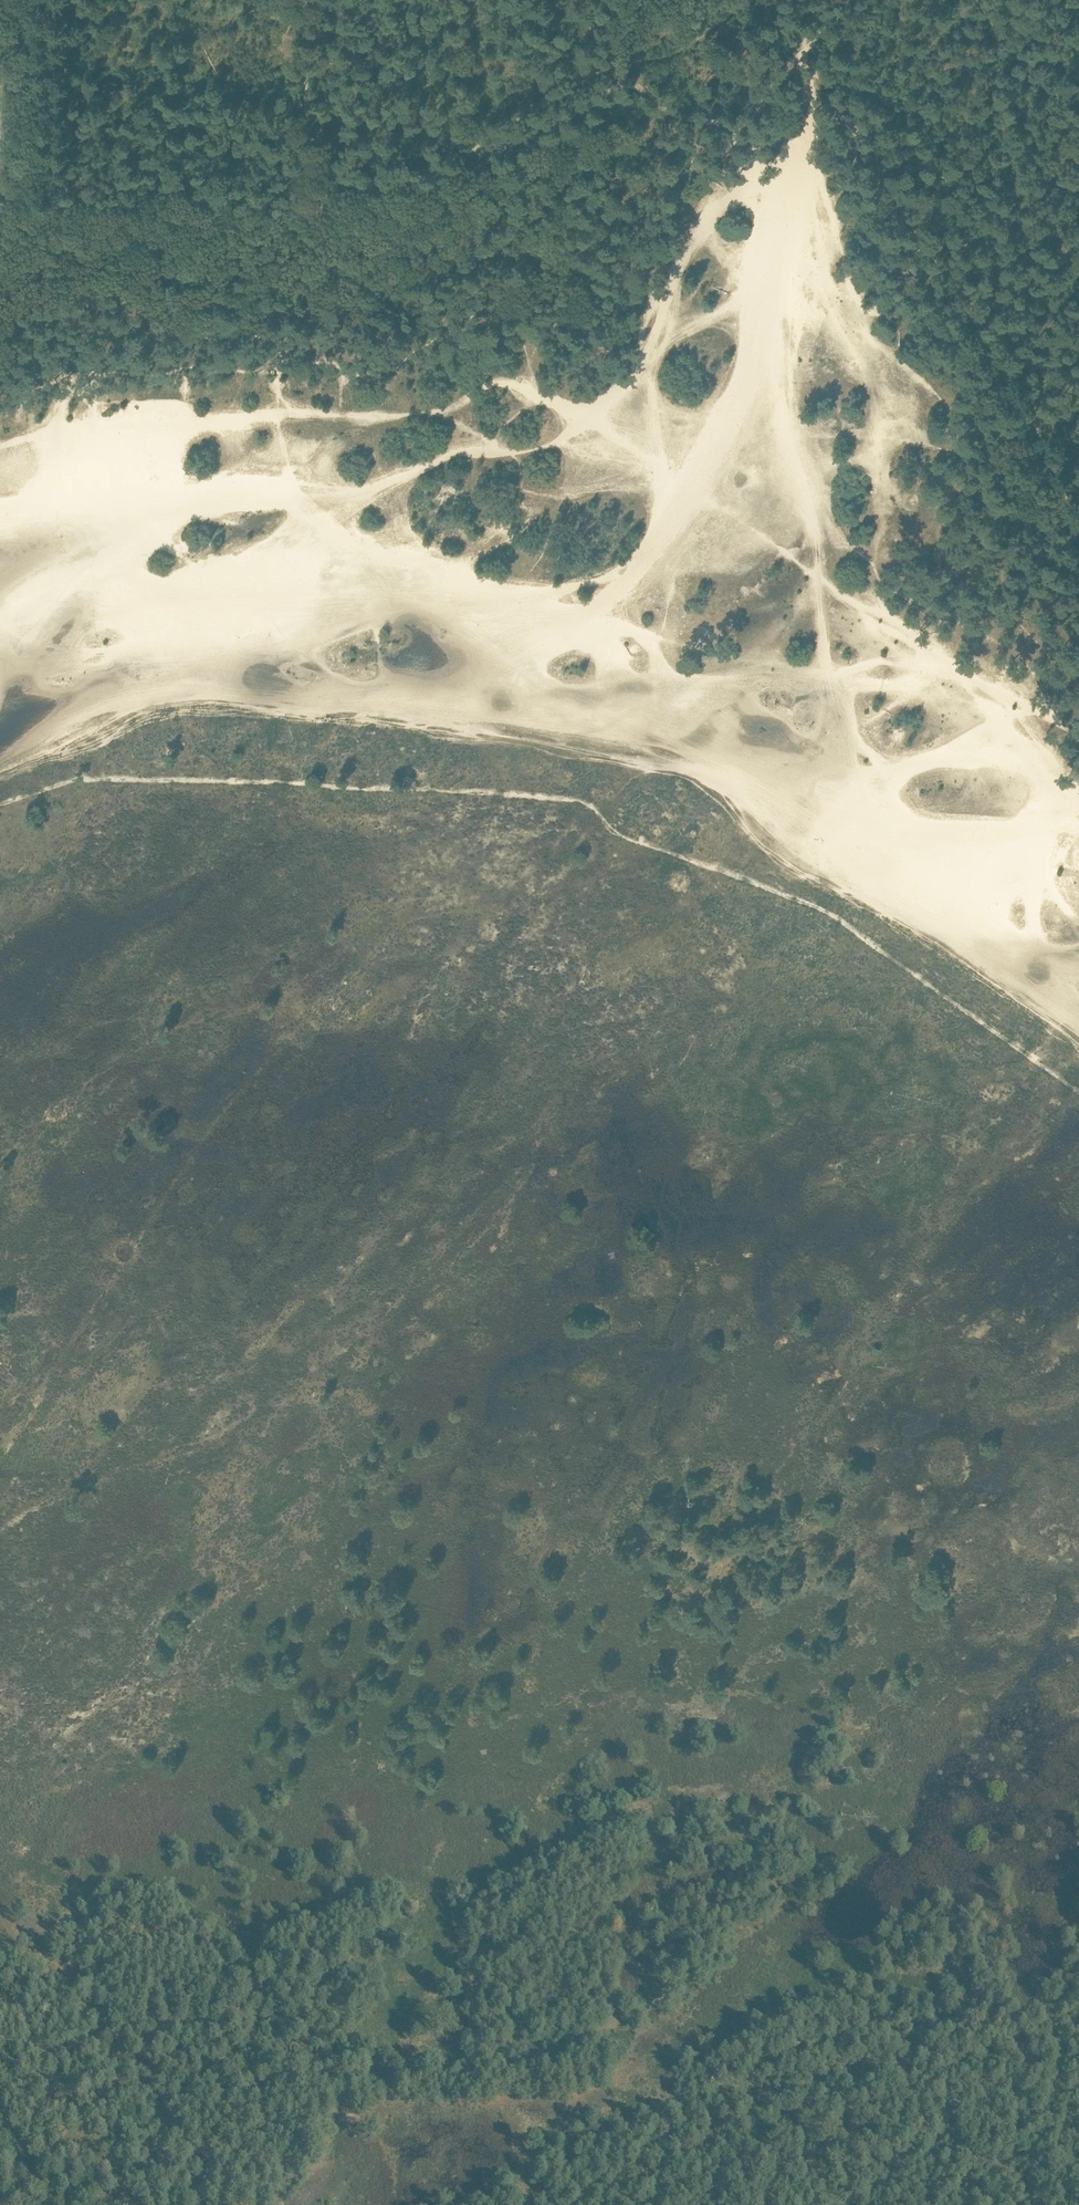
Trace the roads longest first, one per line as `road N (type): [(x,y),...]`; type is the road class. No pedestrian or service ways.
road 1 (track): [(651,340),(768,298),(738,398),(693,492),(618,599),(508,668)]
road 2 (track): [(35,0),(42,222),(311,199)]
road 3 (track): [(822,575),(768,298),(807,116)]
road 4 (track): [(311,199),(305,0)]
road 5 (track): [(464,160),(442,172),(311,199)]

